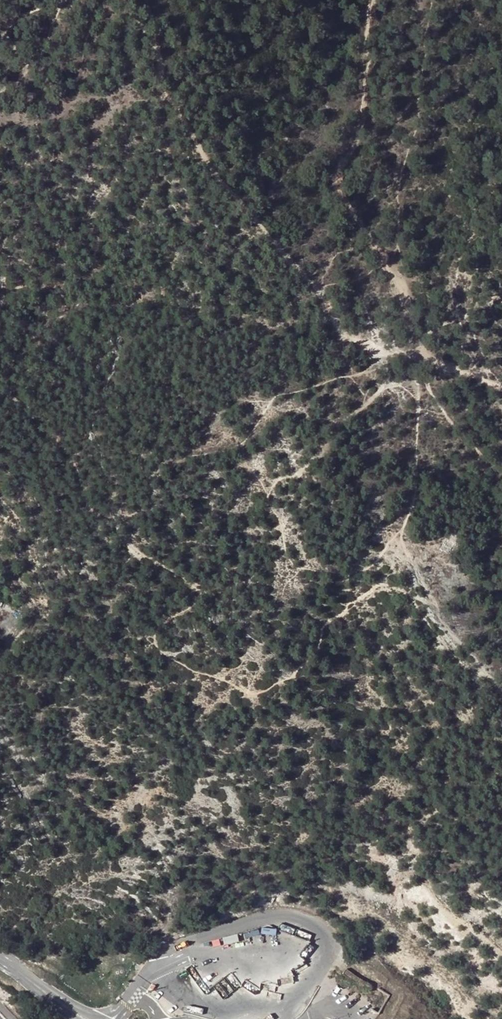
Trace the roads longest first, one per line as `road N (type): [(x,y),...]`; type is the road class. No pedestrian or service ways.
road 1 (track): [(373,0),(350,164),(379,348),(501,412)]

